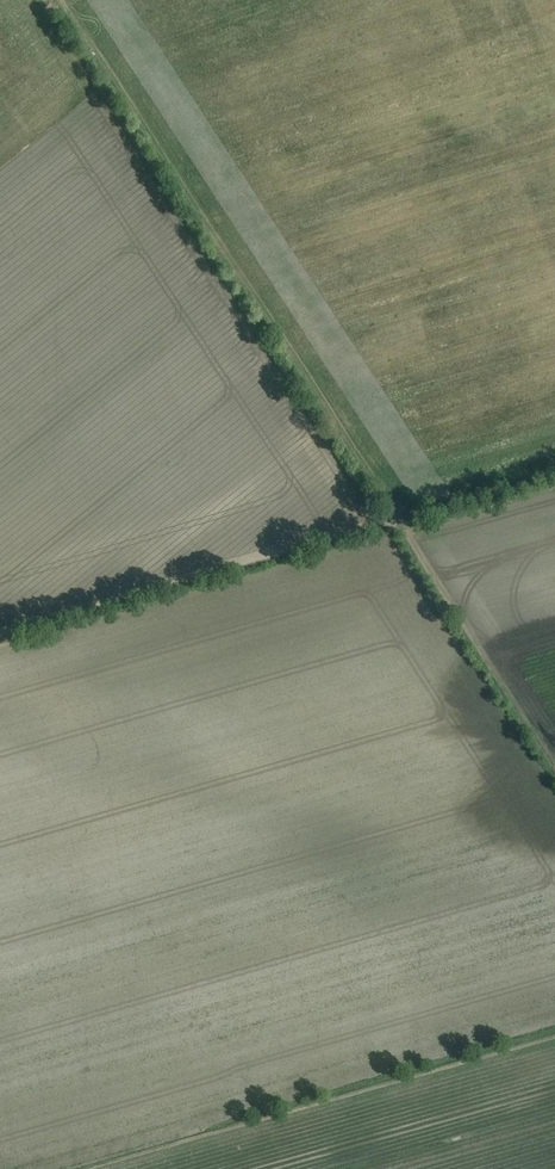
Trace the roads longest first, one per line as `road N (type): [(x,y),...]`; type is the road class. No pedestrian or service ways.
road 1 (track): [(59,0),(391,519)]
road 2 (track): [(0,632),(391,519)]
road 3 (track): [(391,519),(554,769)]

